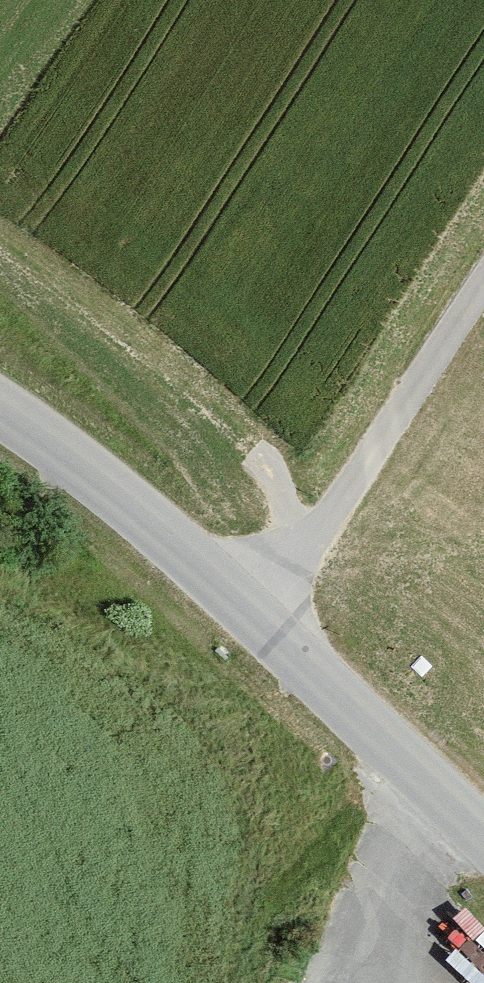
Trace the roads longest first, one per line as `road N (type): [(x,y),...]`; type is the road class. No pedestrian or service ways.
road 1 (tertiary): [(0,409),(179,552),(483,837)]
road 2 (track): [(0,259),(262,459),(302,560)]
road 3 (track): [(261,626),(483,279)]

